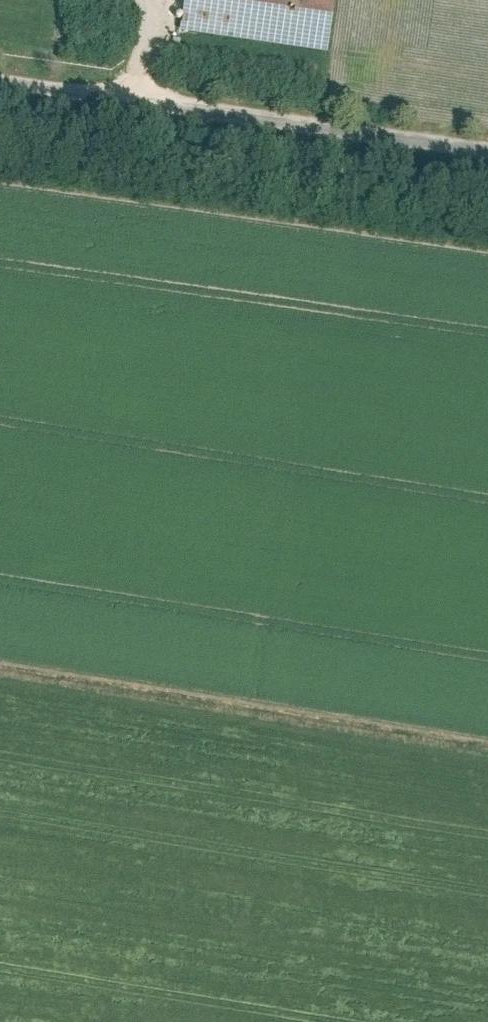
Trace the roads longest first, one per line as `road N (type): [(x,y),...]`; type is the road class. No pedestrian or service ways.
road 1 (residential): [(0,81),(487,147)]

